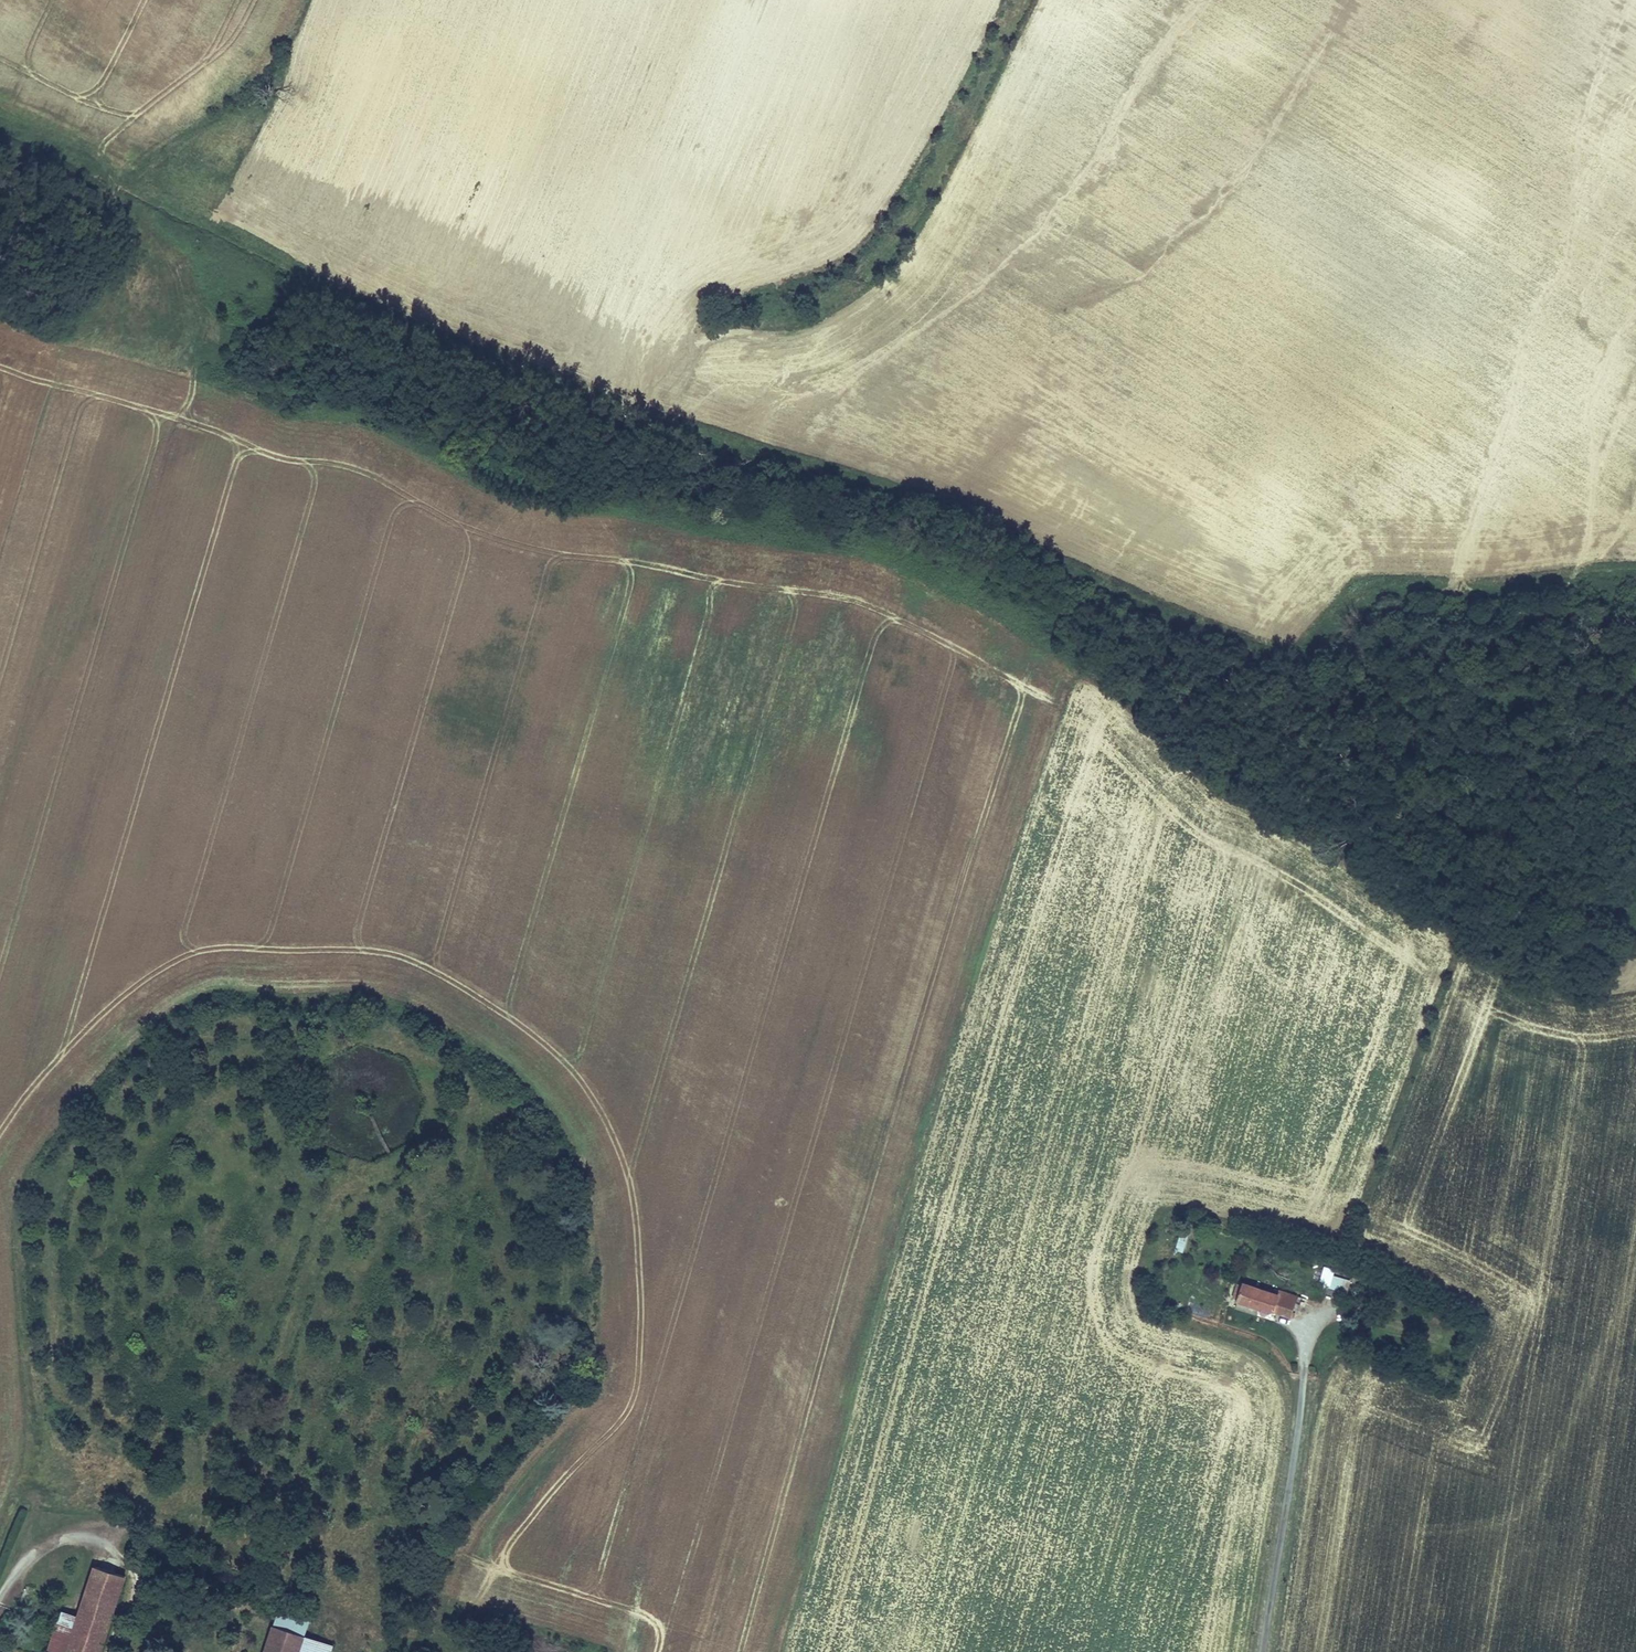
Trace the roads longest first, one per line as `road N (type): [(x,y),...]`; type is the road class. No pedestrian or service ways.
road 1 (track): [(1021,0),(920,204),(871,269),(813,310),(710,322),(691,334),(657,392)]

